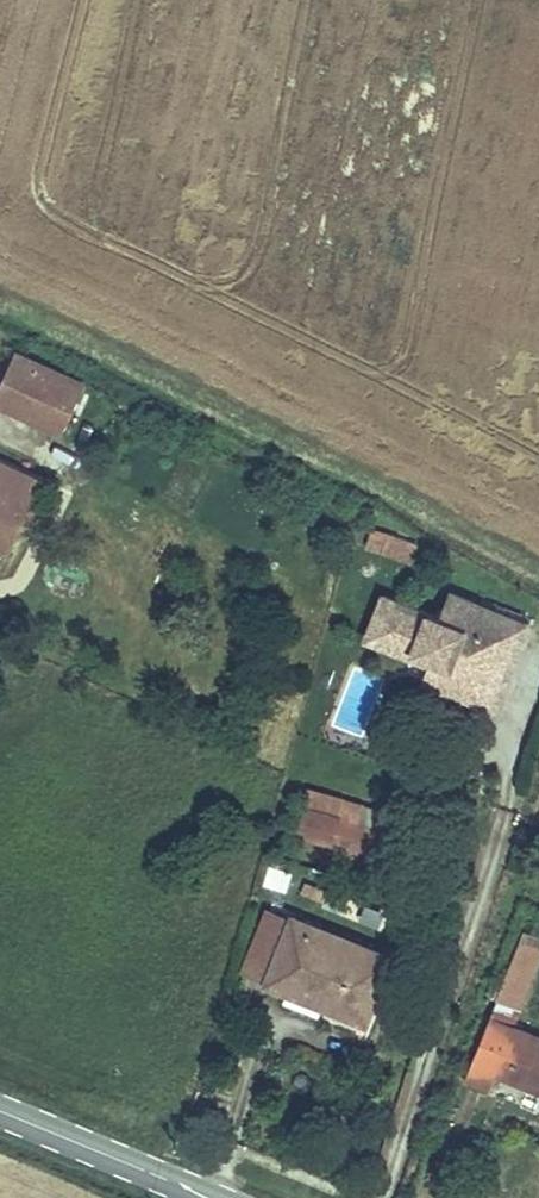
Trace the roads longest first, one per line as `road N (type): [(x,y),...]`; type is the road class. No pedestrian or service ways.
road 1 (secondary): [(0,1110),(214,1197)]

